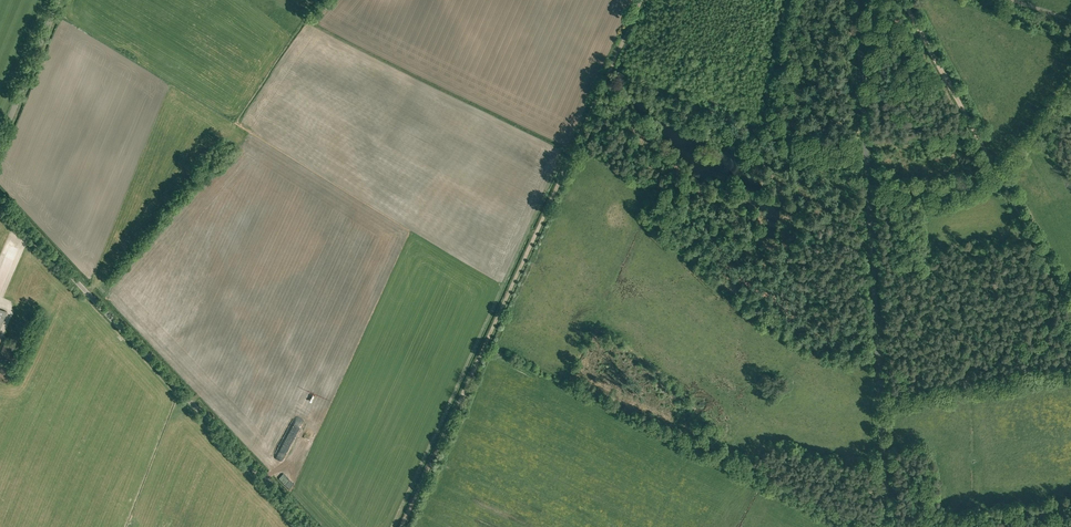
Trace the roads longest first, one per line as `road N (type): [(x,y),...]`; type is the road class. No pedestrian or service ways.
road 1 (unclassified): [(889,526),(858,0)]
road 2 (track): [(615,62),(401,526)]
road 3 (unclassified): [(310,526),(0,199)]
road 4 (track): [(997,173),(904,0)]
road 5 (track): [(1070,368),(880,398)]
road 6 (track): [(865,526),(696,443)]
road 7 (track): [(1070,310),(997,173)]
road 8 (tertiary): [(0,142),(59,0)]
road 9 (track): [(932,526),(1070,508)]

